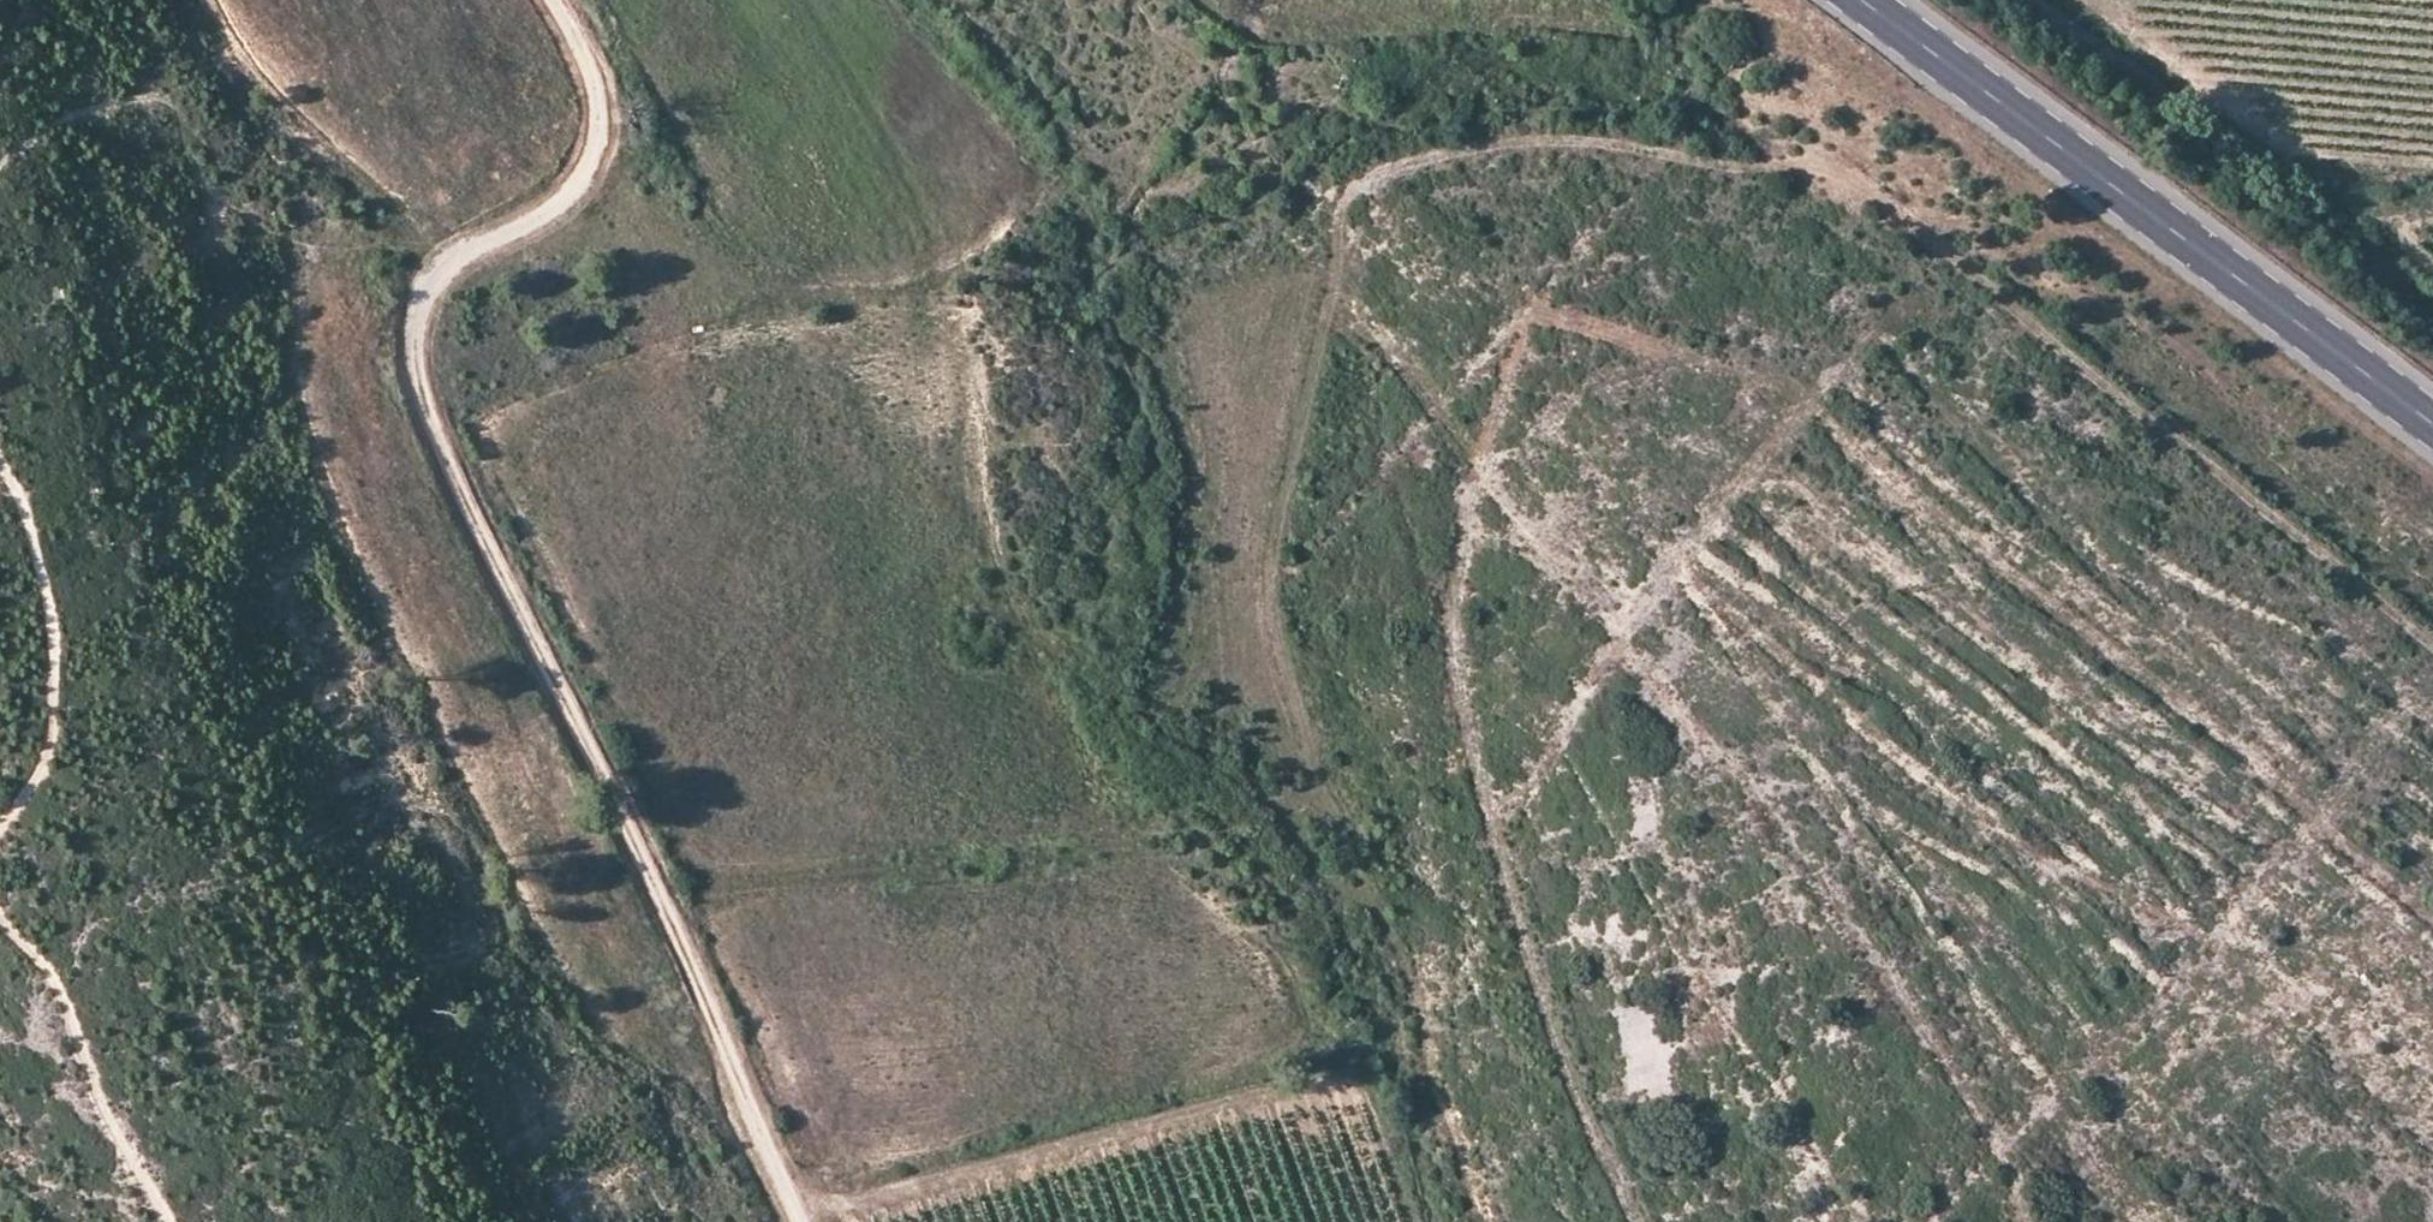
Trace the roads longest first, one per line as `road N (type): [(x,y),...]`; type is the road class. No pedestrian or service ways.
road 1 (track): [(550,0),(603,118),(596,149),(578,183),(537,219),(448,259),(416,316),(419,379),(504,603),(650,881),(744,1084),(795,1221)]
road 2 (primary): [(2432,441),(1847,0)]

